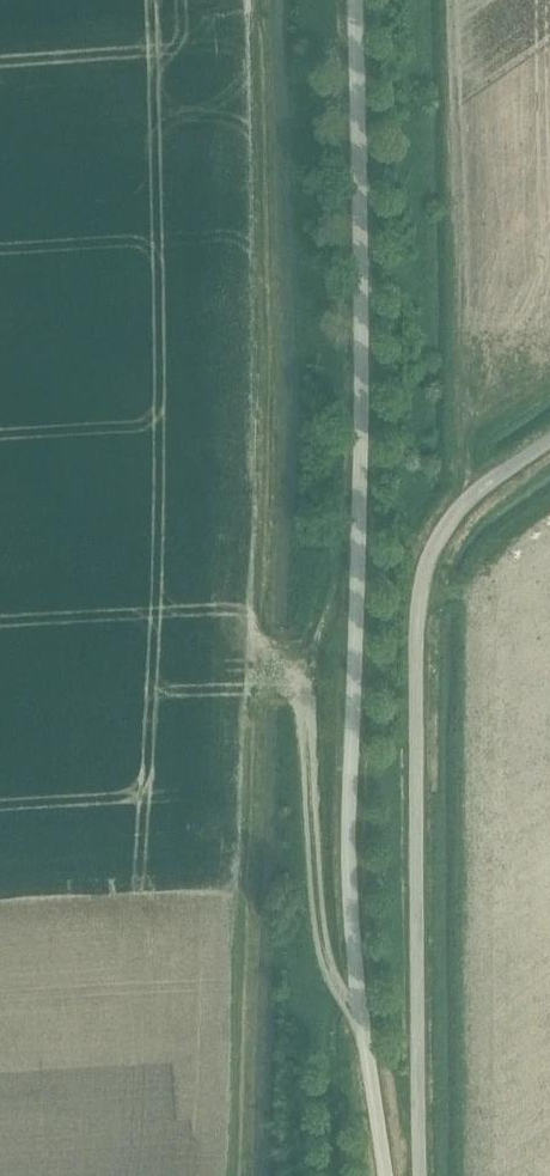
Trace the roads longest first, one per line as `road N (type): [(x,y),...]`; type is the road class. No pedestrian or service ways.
road 1 (unclassified): [(386,1175),(359,1007),(348,855),(362,440),(359,0)]
road 2 (unclassified): [(423,1175),(419,593),(435,546),(472,495),(549,438)]
road 3 (track): [(220,642),(290,676),(304,700),(331,973),(359,1007)]

